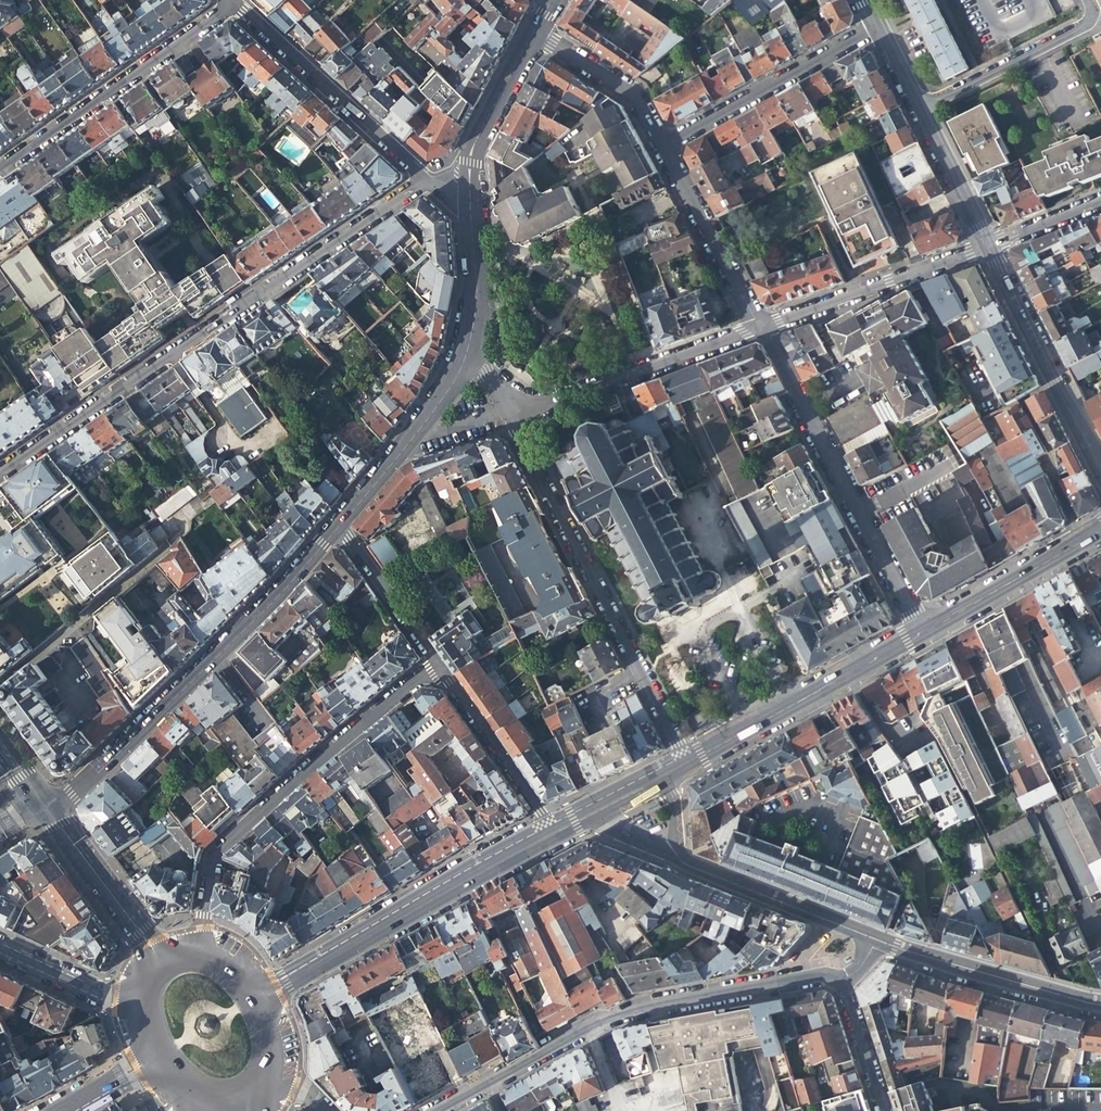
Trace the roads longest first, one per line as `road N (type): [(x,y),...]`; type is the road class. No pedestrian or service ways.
road 1 (residential): [(0,474),(427,179)]
road 2 (residential): [(437,1110),(617,1016),(820,974),(845,988)]
road 3 (tertiary): [(41,804),(72,794),(338,524)]
road 4 (residential): [(205,951),(214,854),(435,664)]
road 5 (residential): [(683,762),(509,416)]
road 6 (residential): [(922,632),(771,339),(759,329)]
road 7 (secondary): [(262,995),(552,831)]
road 8 (residential): [(234,4),(0,171)]
road 9 (tertiary): [(397,454),(458,367),(470,331),(478,283),(466,202)]
road 10 (secondary): [(683,762),(922,632)]
road 11 (residential): [(759,329),(509,416)]
road 12 (residential): [(234,4),(427,179)]
road 13 (residential): [(988,245),(1100,469)]
road 14 (residential): [(663,145),(877,27)]
road 15 (residential): [(988,245),(759,329)]
road 16 (residential): [(184,531),(140,576),(0,687)]
road 17 (secondary): [(878,939),(1100,1005)]
road 18 (secondary): [(675,853),(878,939)]
road 19 (residential): [(918,108),(1089,22),(1087,0)]
road 20 (residential): [(759,329),(663,145)]
road 21 (residential): [(435,664),(552,831)]
road 22 (secondary): [(161,961),(41,804)]
road 23 (secondary): [(922,632),(1083,541)]
road 24 (tertiary): [(466,202),(473,154),(535,33)]
road 25 (residential): [(663,145),(635,97),(535,33)]
road 26 (residential): [(338,524),(435,664)]
road 27 (residential): [(918,108),(988,245)]
road 28 (residential): [(141,985),(106,996),(0,949)]
road 29 (residential): [(1083,541),(1024,402)]
road 30 (residential): [(845,988),(884,1110)]
road 31 (residential): [(1100,200),(988,245)]

